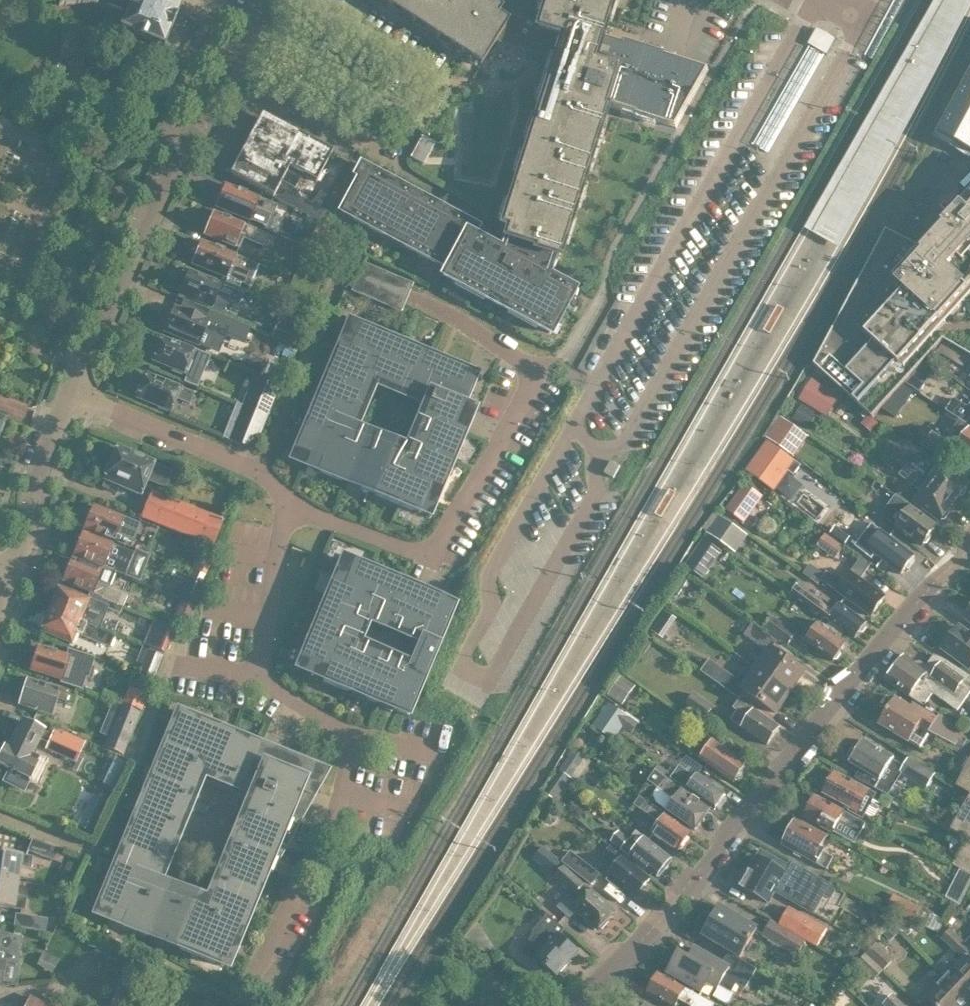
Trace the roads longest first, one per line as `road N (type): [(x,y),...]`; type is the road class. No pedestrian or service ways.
road 1 (residential): [(575,1005),(701,872),(969,541)]
road 2 (unclassified): [(71,393),(153,204),(257,0)]
road 3 (residential): [(282,498),(423,559),(446,540),(534,373)]
road 4 (residential): [(265,964),(339,797),(353,738),(261,677)]
road 5 (residential): [(71,393),(254,474),(282,498)]
road 6 (unclassified): [(13,572),(71,393)]
road 7 (residential): [(261,677),(282,498)]

